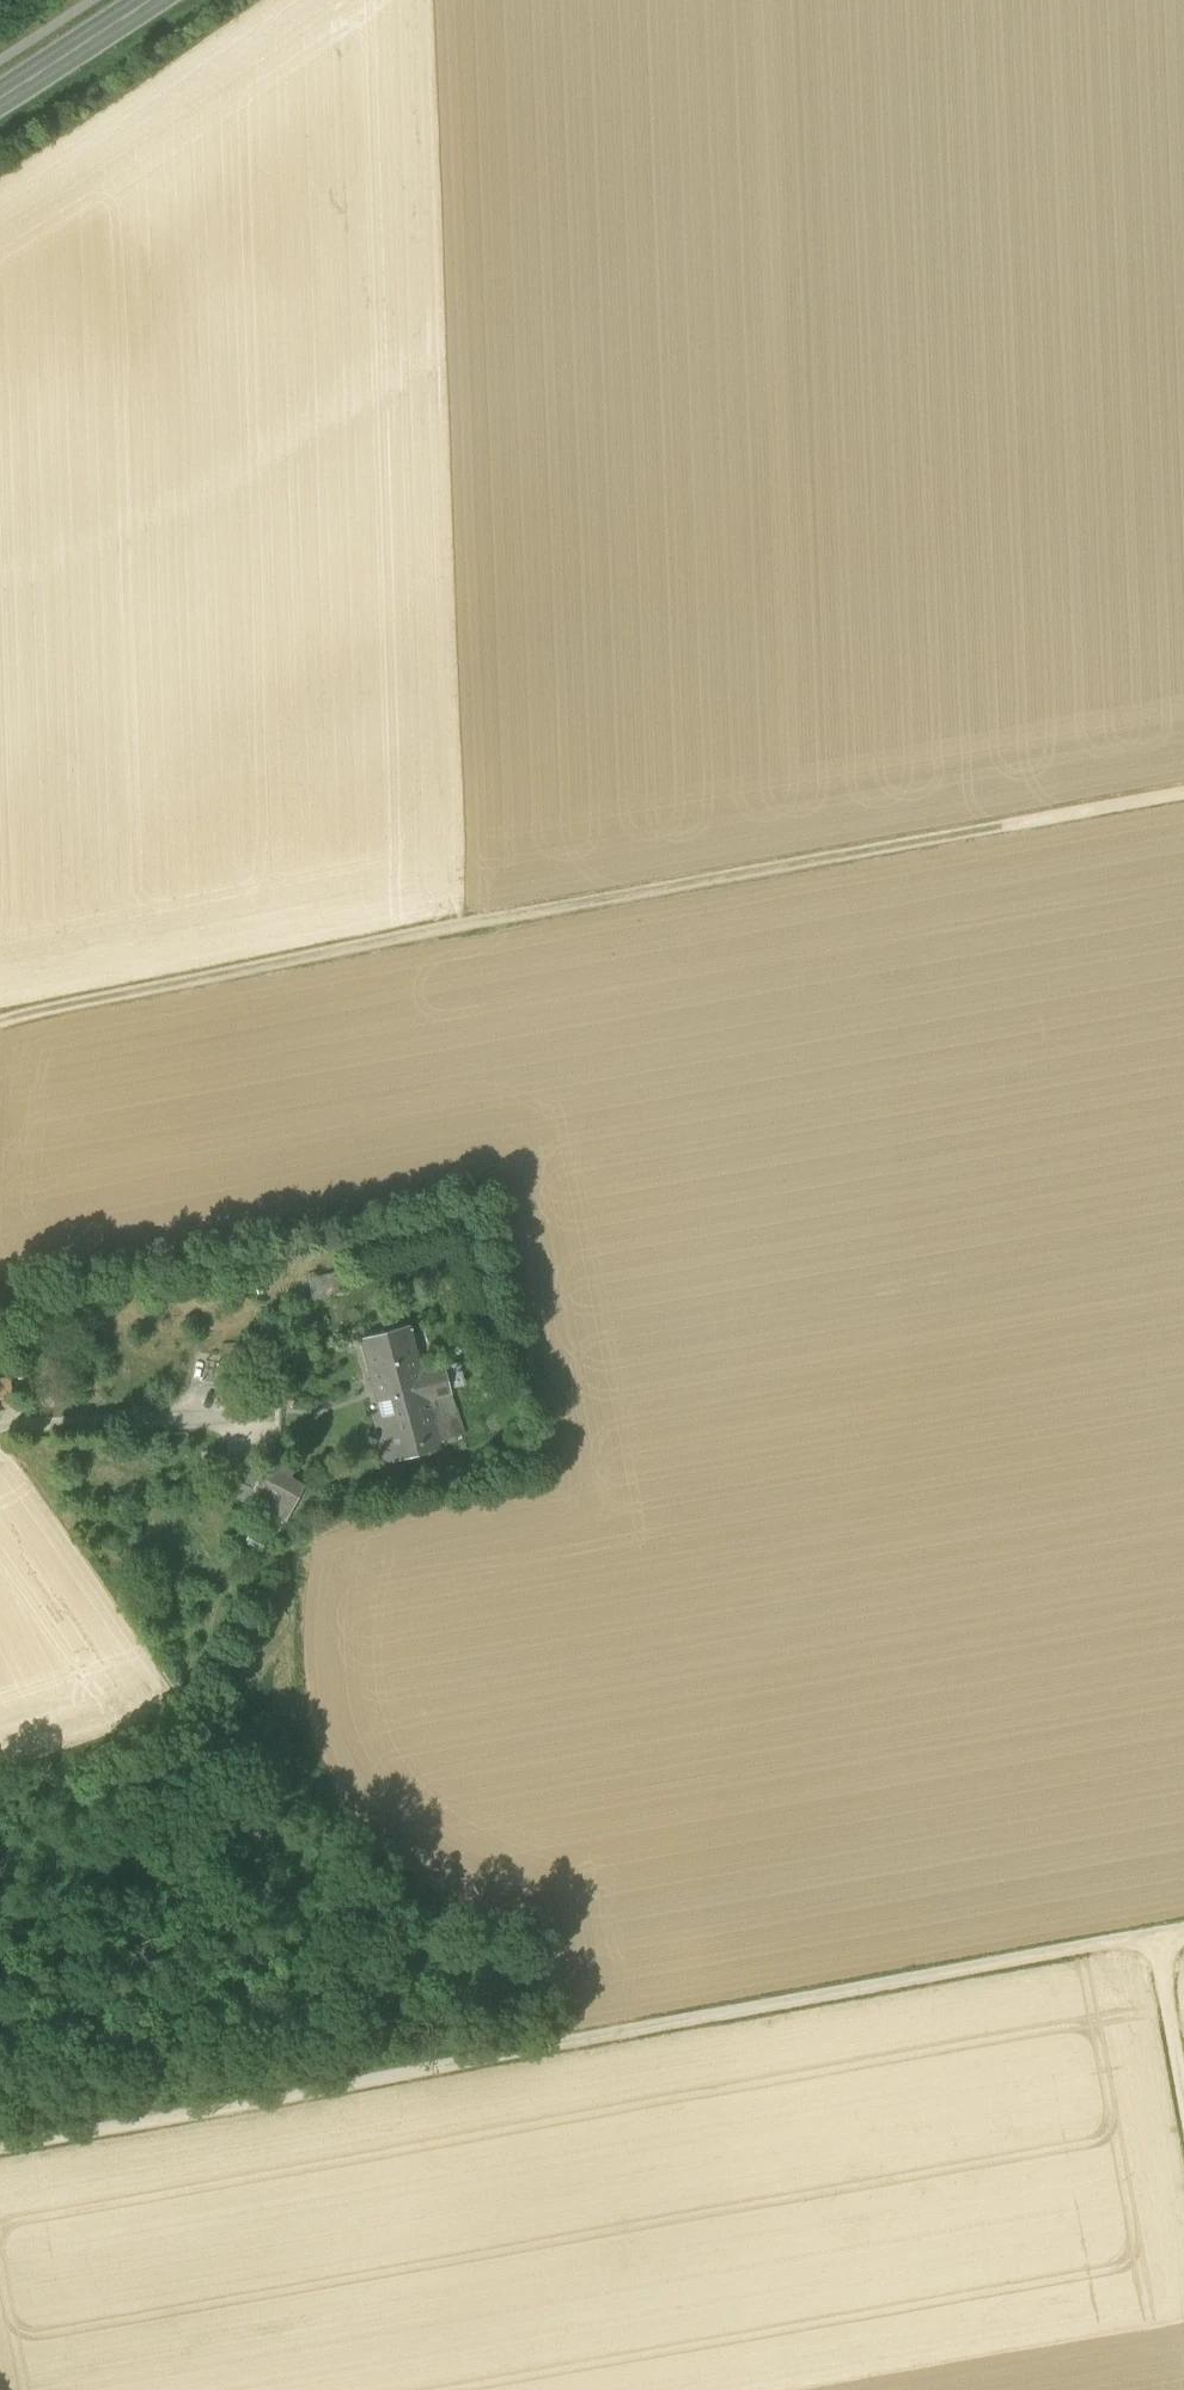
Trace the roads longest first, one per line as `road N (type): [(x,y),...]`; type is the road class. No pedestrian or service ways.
road 1 (track): [(0,1023),(443,927),(1183,794)]
road 2 (track): [(0,2144),(1183,1933)]
road 3 (primary): [(0,99),(154,0)]
road 4 (track): [(1183,2107),(1154,1939)]

